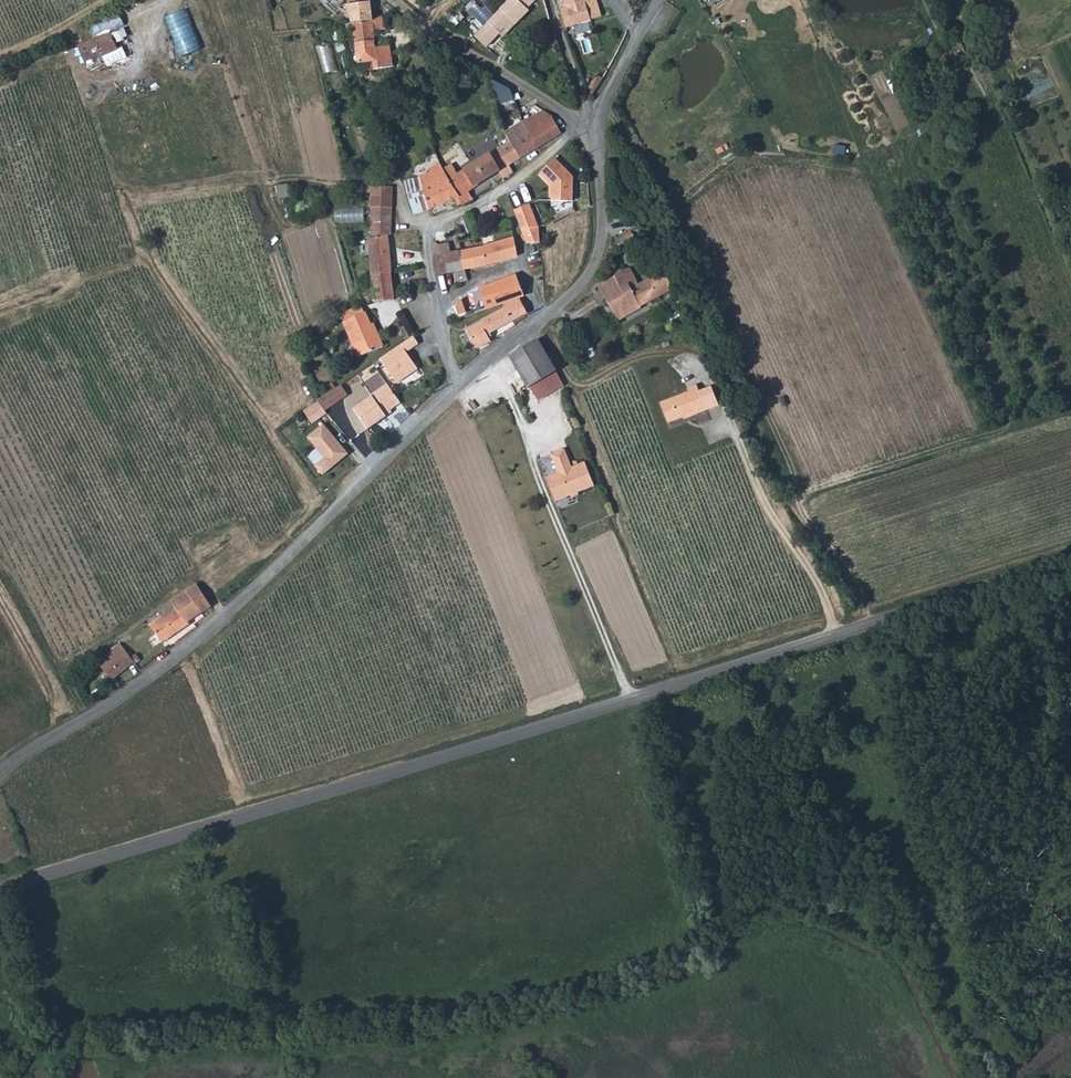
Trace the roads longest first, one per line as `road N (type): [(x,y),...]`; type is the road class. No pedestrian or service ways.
road 1 (tertiary): [(0,888),(1070,567)]
road 2 (track): [(838,640),(700,371),(649,353),(579,385),(544,316)]
road 3 (track): [(629,699),(493,359)]

